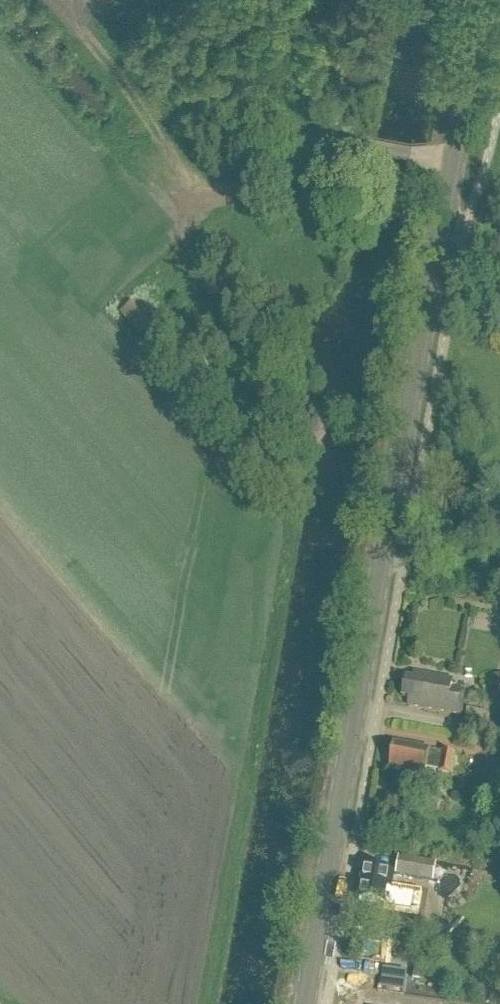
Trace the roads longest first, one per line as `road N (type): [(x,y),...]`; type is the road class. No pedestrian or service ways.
road 1 (tertiary): [(305,1003),(483,0)]
road 2 (track): [(92,44),(211,198),(238,196),(320,151),(354,146)]

